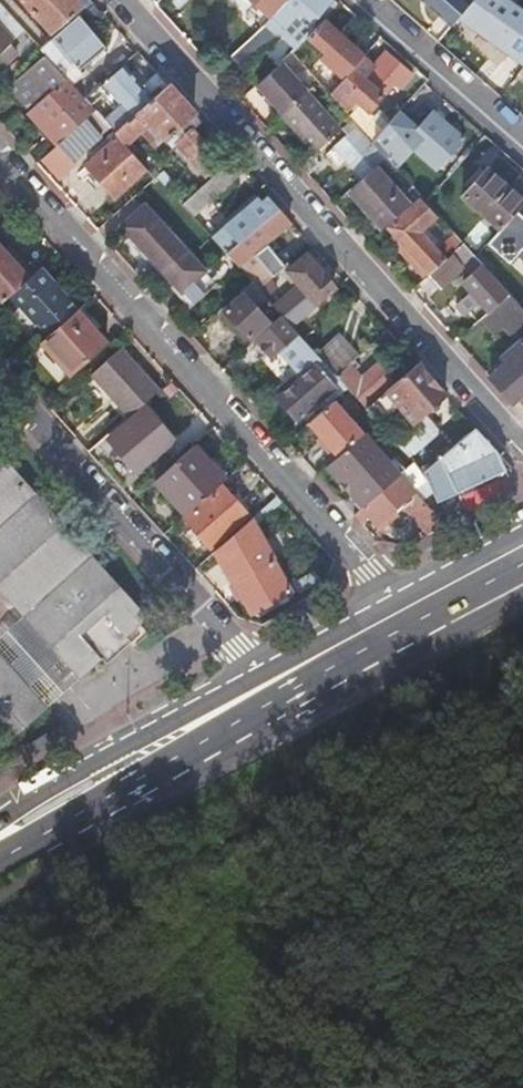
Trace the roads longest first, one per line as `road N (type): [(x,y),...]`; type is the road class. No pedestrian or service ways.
road 1 (residential): [(0,164),(401,613)]
road 2 (residential): [(522,443),(121,0)]
road 3 (residential): [(279,680),(0,375)]
road 4 (secondary): [(0,853),(250,695)]
road 5 (secondary): [(250,695),(61,781),(0,822)]
road 6 (residential): [(357,0),(522,145)]
road 7 (secondary): [(401,613),(279,680)]
road 8 (secondary): [(522,546),(401,613)]
road 9 (trunk): [(401,613),(451,633),(522,600)]

